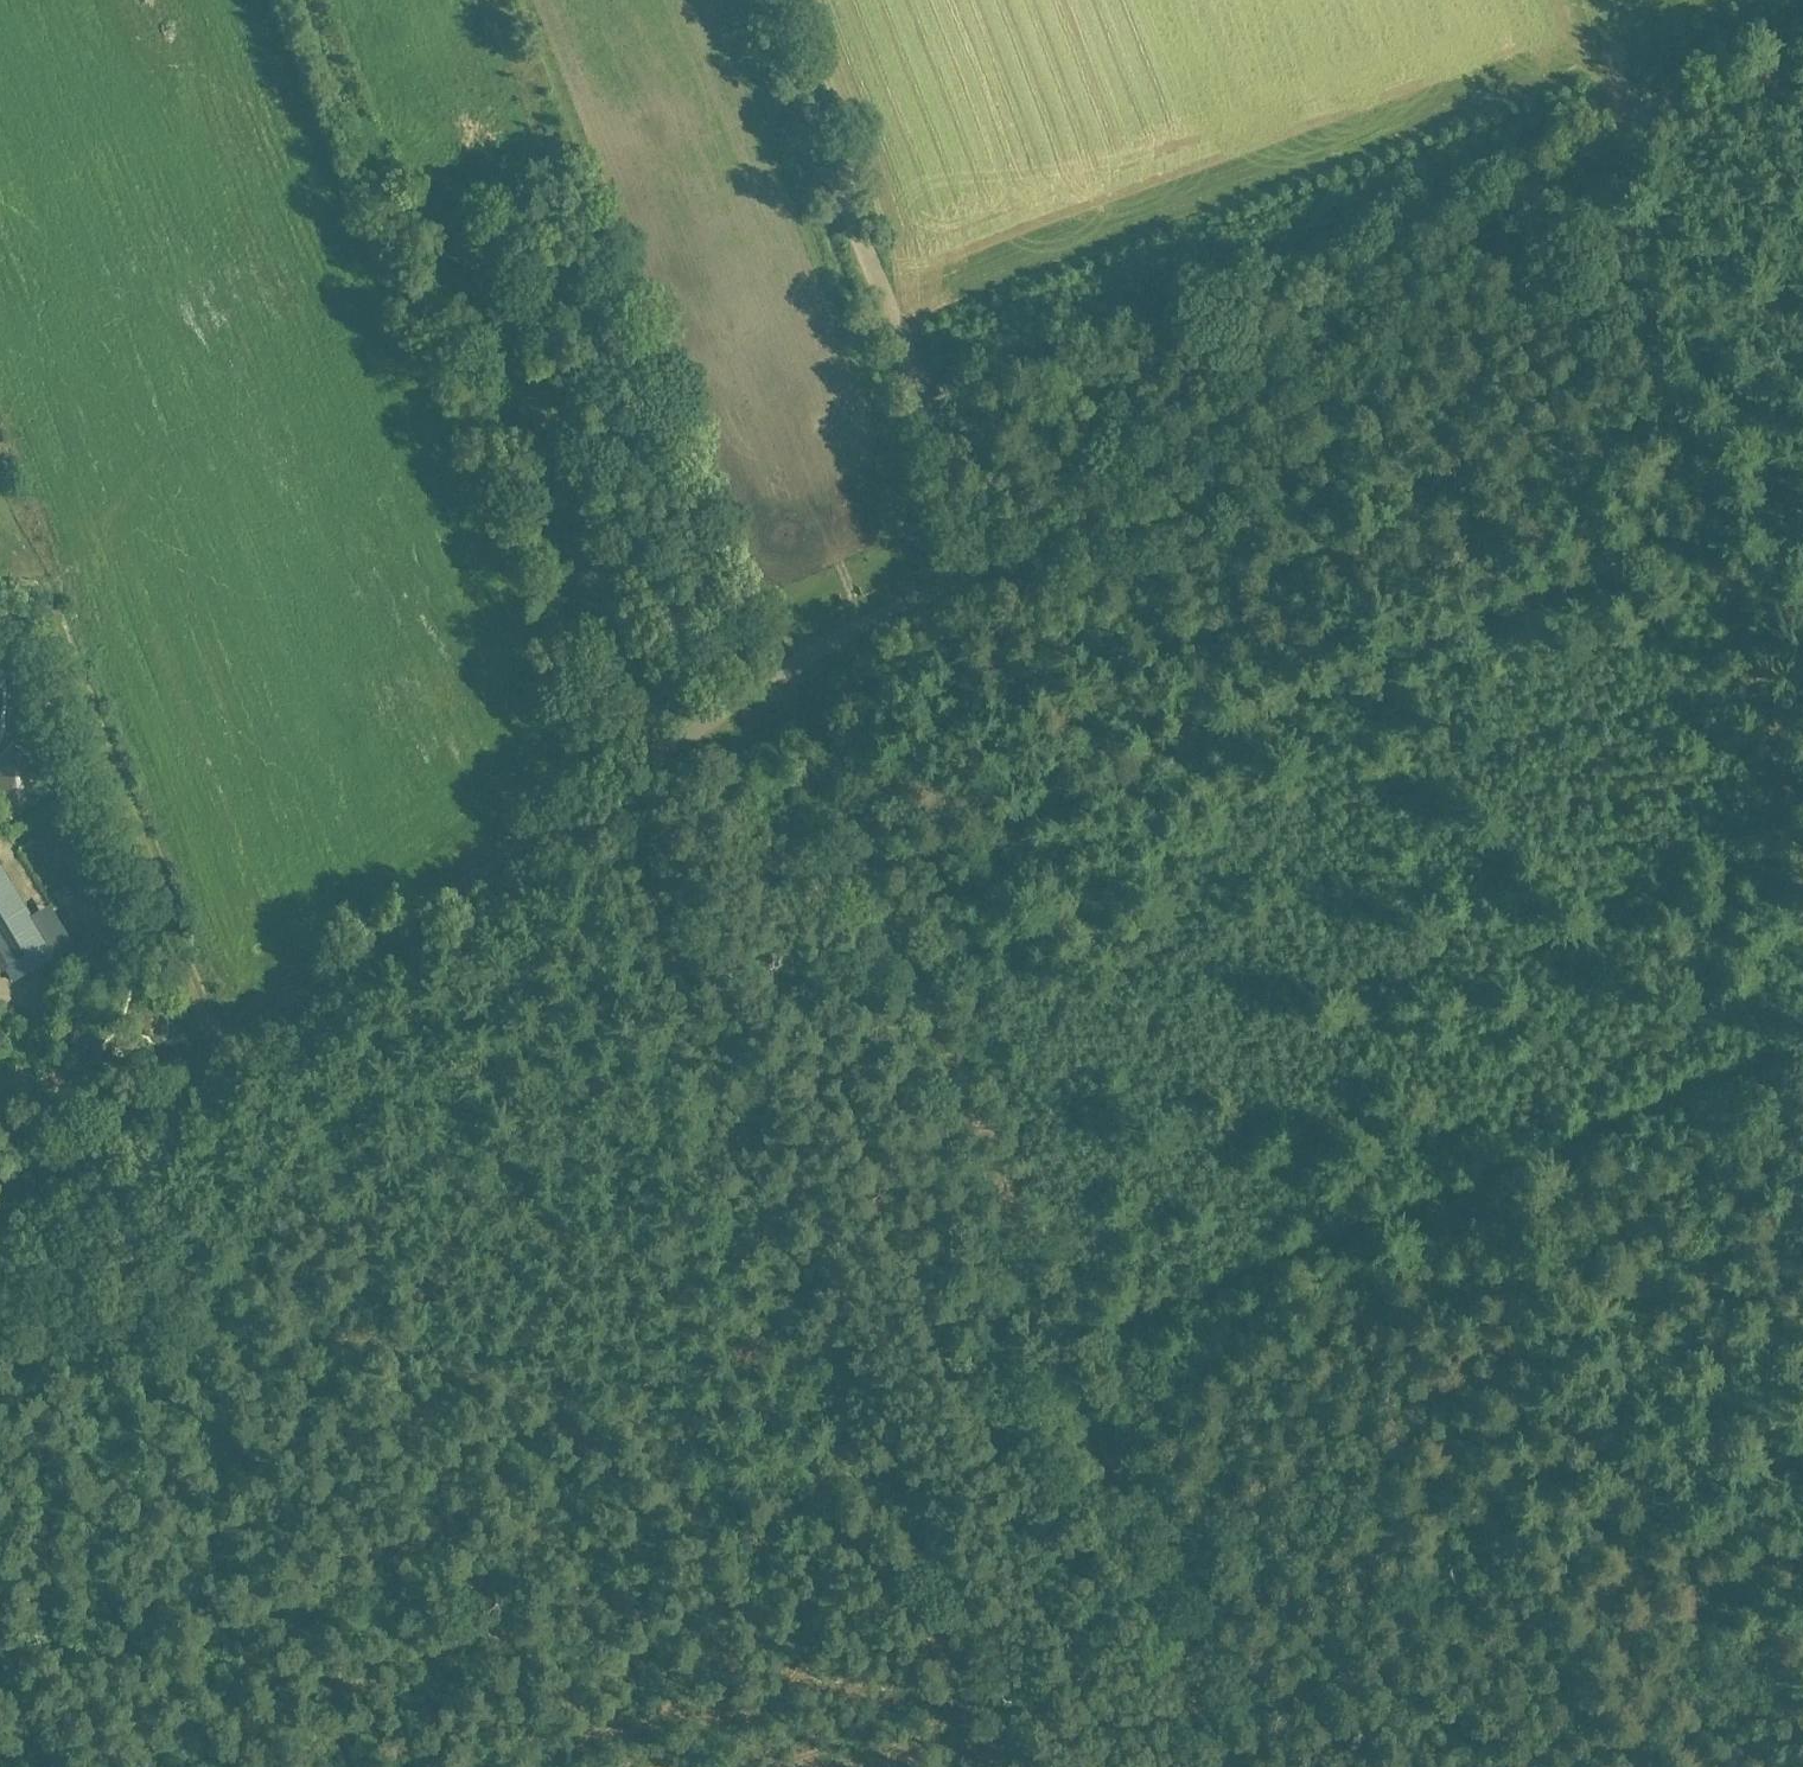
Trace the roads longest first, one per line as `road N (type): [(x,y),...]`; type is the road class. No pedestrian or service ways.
road 1 (unclassified): [(0,1198),(796,663),(1026,549),(1132,484),(1591,143),(1682,101),(1802,80)]
road 2 (track): [(1706,521),(1296,682),(878,861)]
road 3 (track): [(1063,1341),(1293,1234),(1428,1196),(1802,1039)]
road 4 (track): [(1564,163),(1700,500),(1729,624),(1802,852)]
road 5 (track): [(763,0),(983,569)]
road 6 (track): [(878,861),(1063,1341)]
road 7 (track): [(1063,1341),(1228,1766)]
road 8 (track): [(878,861),(796,663)]

